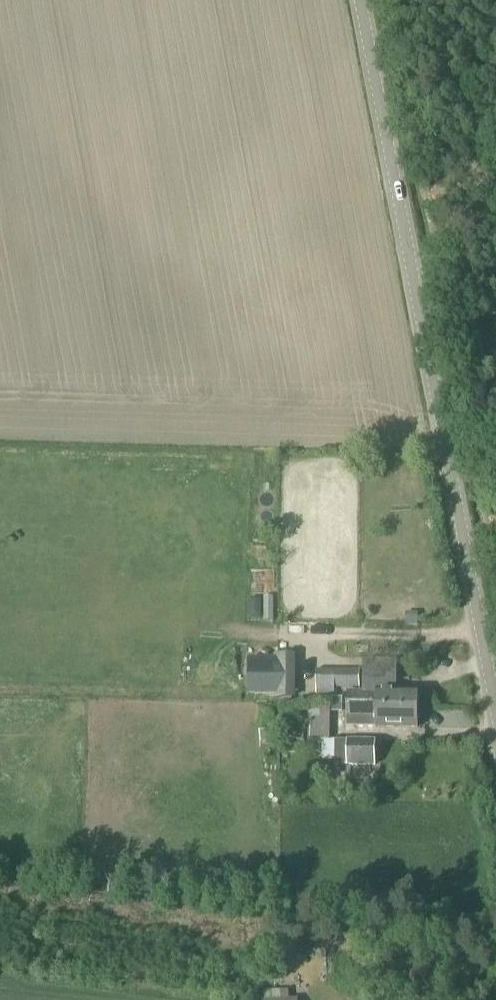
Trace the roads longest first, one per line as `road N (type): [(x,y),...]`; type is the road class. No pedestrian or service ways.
road 1 (tertiary): [(495,687),(360,0)]

